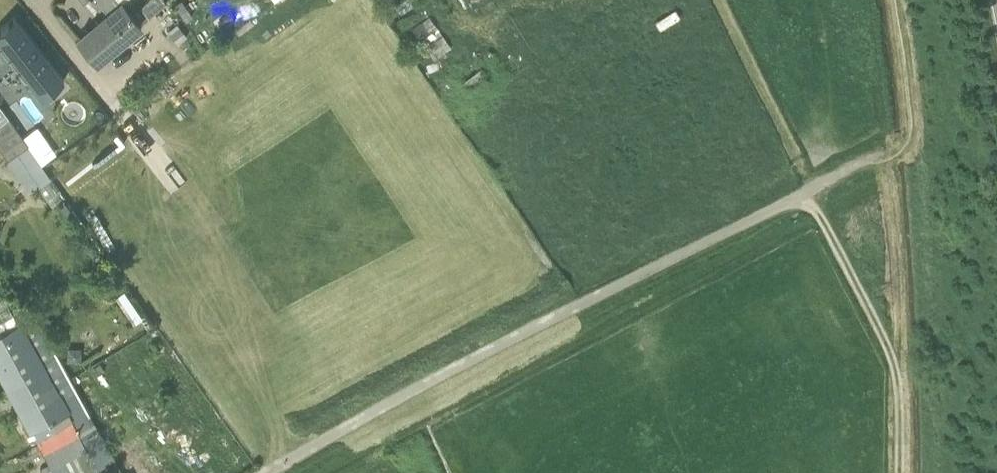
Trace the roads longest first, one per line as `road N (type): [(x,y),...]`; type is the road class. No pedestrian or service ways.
road 1 (track): [(265,472),(872,159)]
road 2 (track): [(806,192),(886,345),(900,396),(898,472)]

